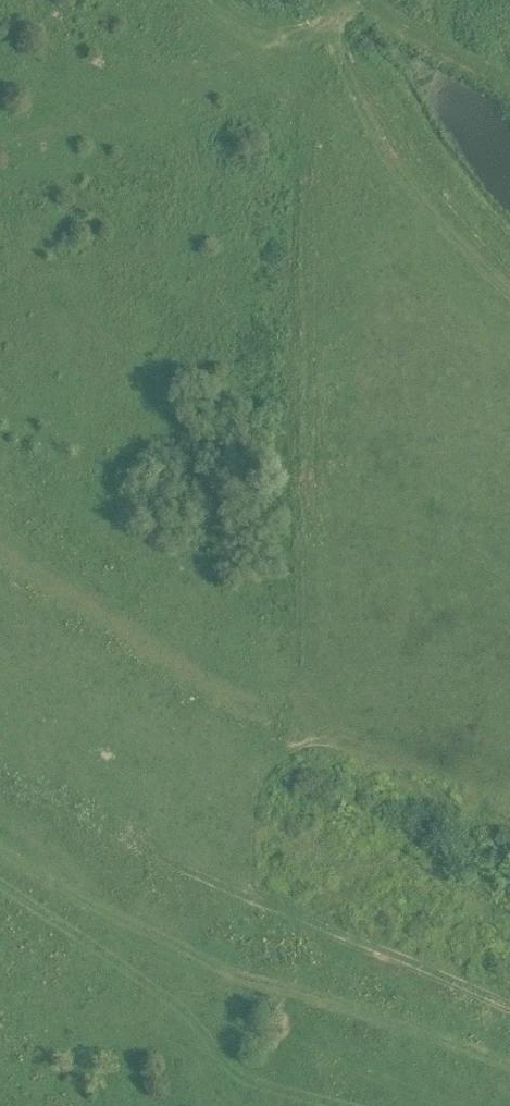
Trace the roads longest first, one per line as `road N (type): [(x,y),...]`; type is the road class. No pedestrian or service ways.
road 1 (track): [(0,141),(39,135),(320,34),(363,0)]

